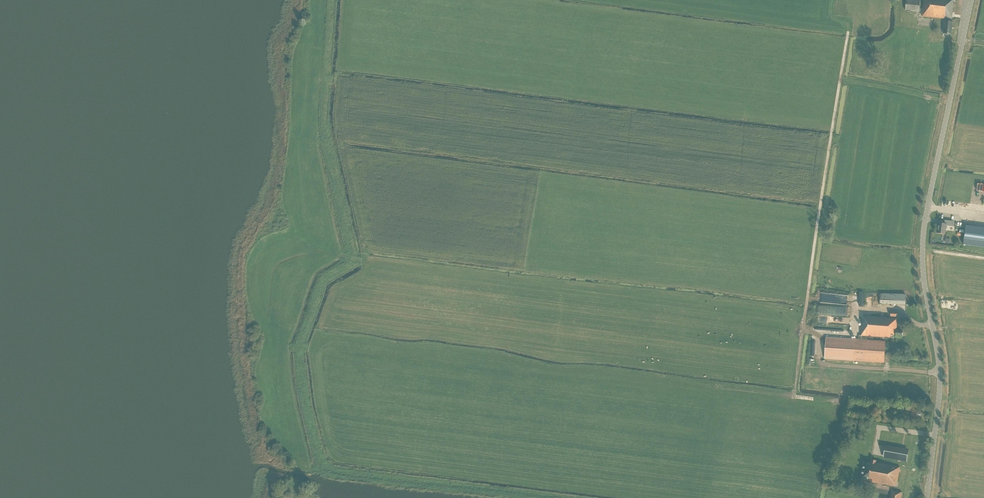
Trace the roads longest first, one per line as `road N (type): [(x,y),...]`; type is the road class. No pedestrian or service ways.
road 1 (tertiary): [(928,497),(940,378),(925,226),(972,0)]

